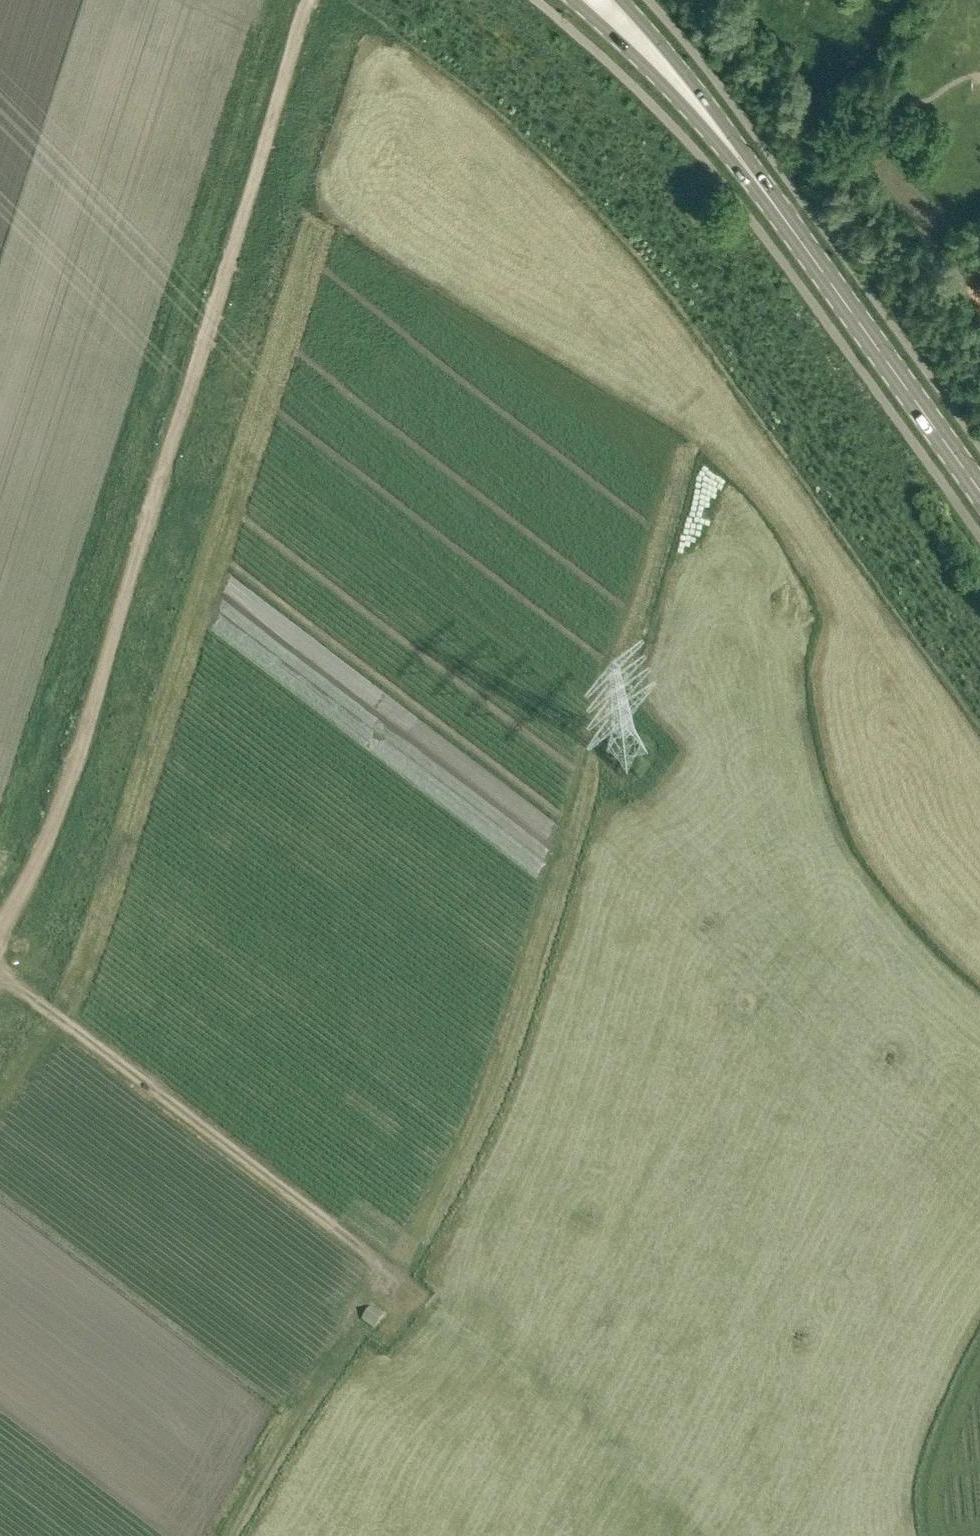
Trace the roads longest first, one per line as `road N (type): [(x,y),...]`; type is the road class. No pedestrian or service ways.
road 1 (track): [(0,941),(38,883),(91,730),(311,0)]
road 2 (track): [(0,968),(400,1284)]
road 3 (secondary): [(572,0),(667,90),(801,241)]
road 4 (secondary): [(979,491),(801,241)]
road 5 (secondary): [(801,241),(705,100),(621,0)]

